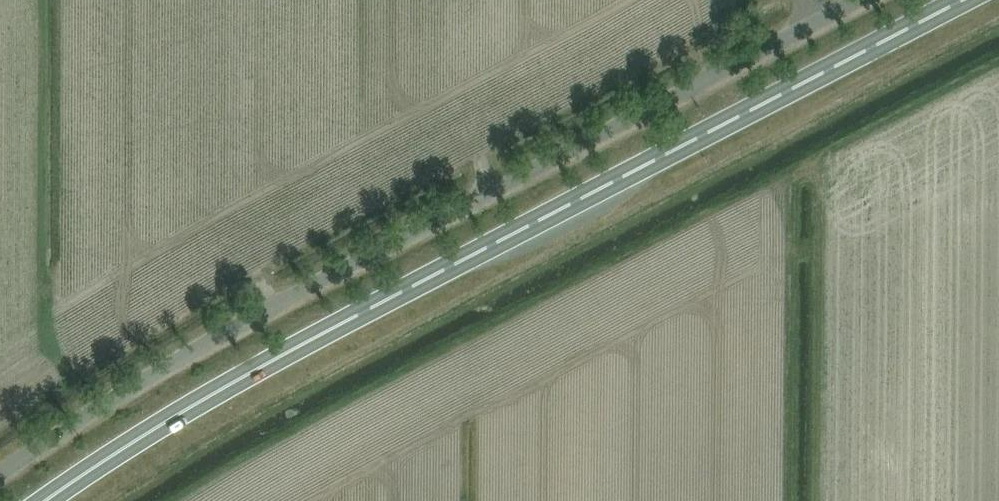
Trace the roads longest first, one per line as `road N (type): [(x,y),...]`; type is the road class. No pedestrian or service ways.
road 1 (trunk): [(43,500),(243,378),(966,0)]
road 2 (unclassified): [(0,476),(202,344),(866,0)]

